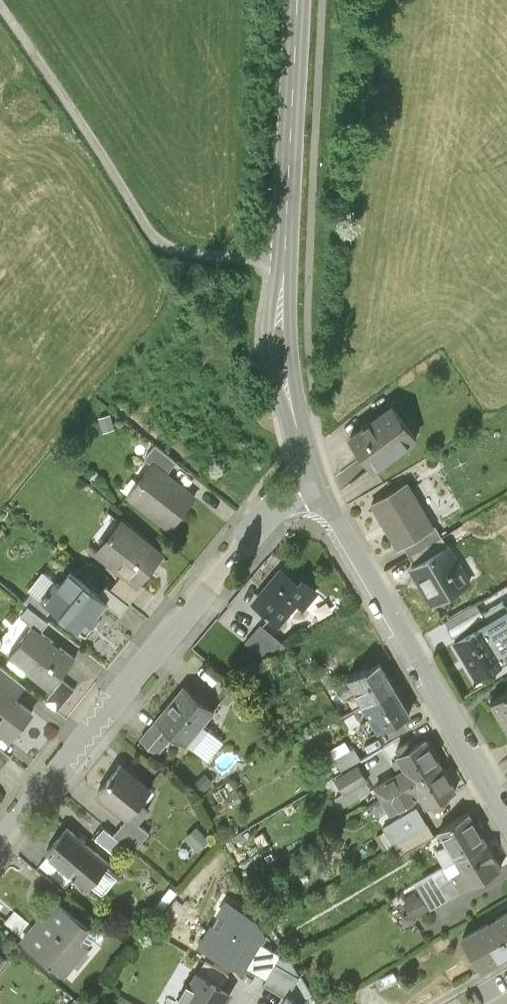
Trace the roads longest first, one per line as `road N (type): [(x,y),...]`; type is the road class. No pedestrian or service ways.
road 1 (residential): [(0,843),(309,468)]
road 2 (tertiary): [(309,468),(506,828)]
road 3 (track): [(0,14),(158,244),(281,260)]
road 4 (tertiary): [(295,0),(281,275)]
road 5 (tertiary): [(281,275),(269,322),(276,377),(299,429)]
road 6 (tertiary): [(299,429),(281,275)]

